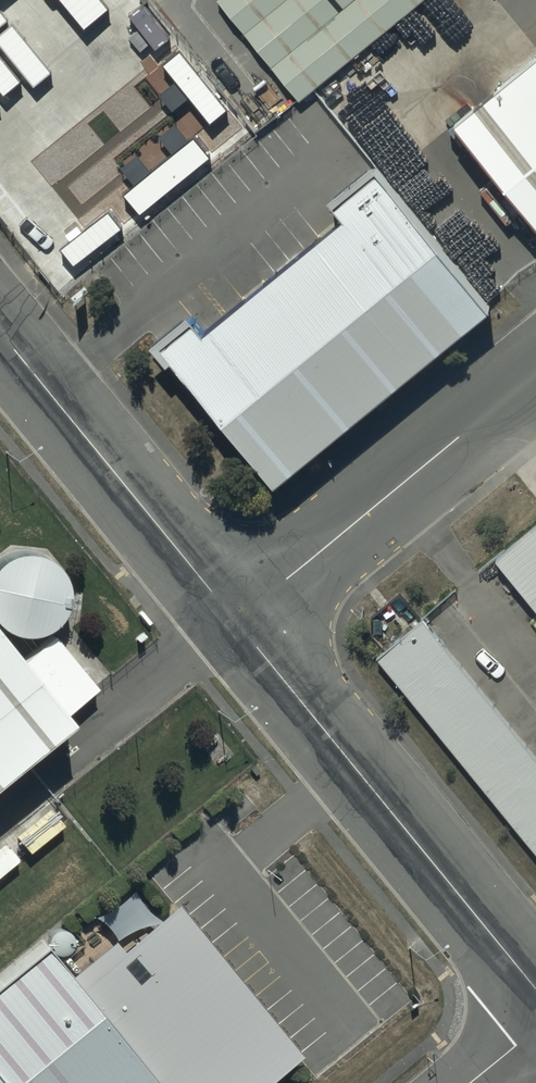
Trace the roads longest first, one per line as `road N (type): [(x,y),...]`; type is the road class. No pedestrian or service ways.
road 1 (tertiary): [(235,604),(351,761),(535,988)]
road 2 (residential): [(535,371),(235,604)]
road 3 (tertiary): [(0,327),(235,604)]

